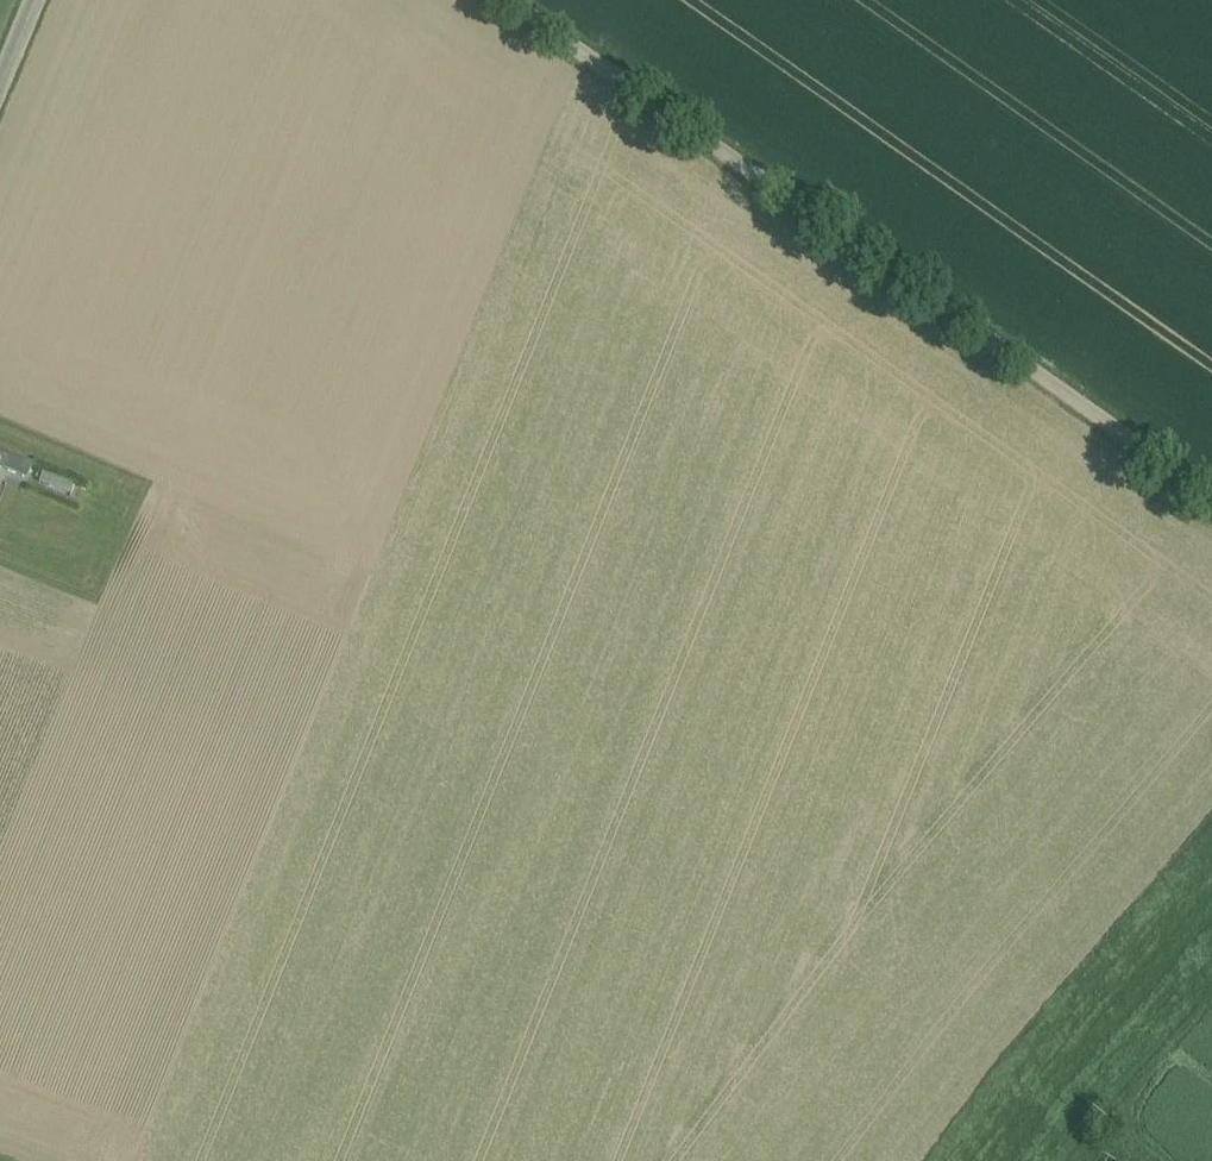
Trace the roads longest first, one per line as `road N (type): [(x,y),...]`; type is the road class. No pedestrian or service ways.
road 1 (unclassified): [(1211,493),(508,0)]

